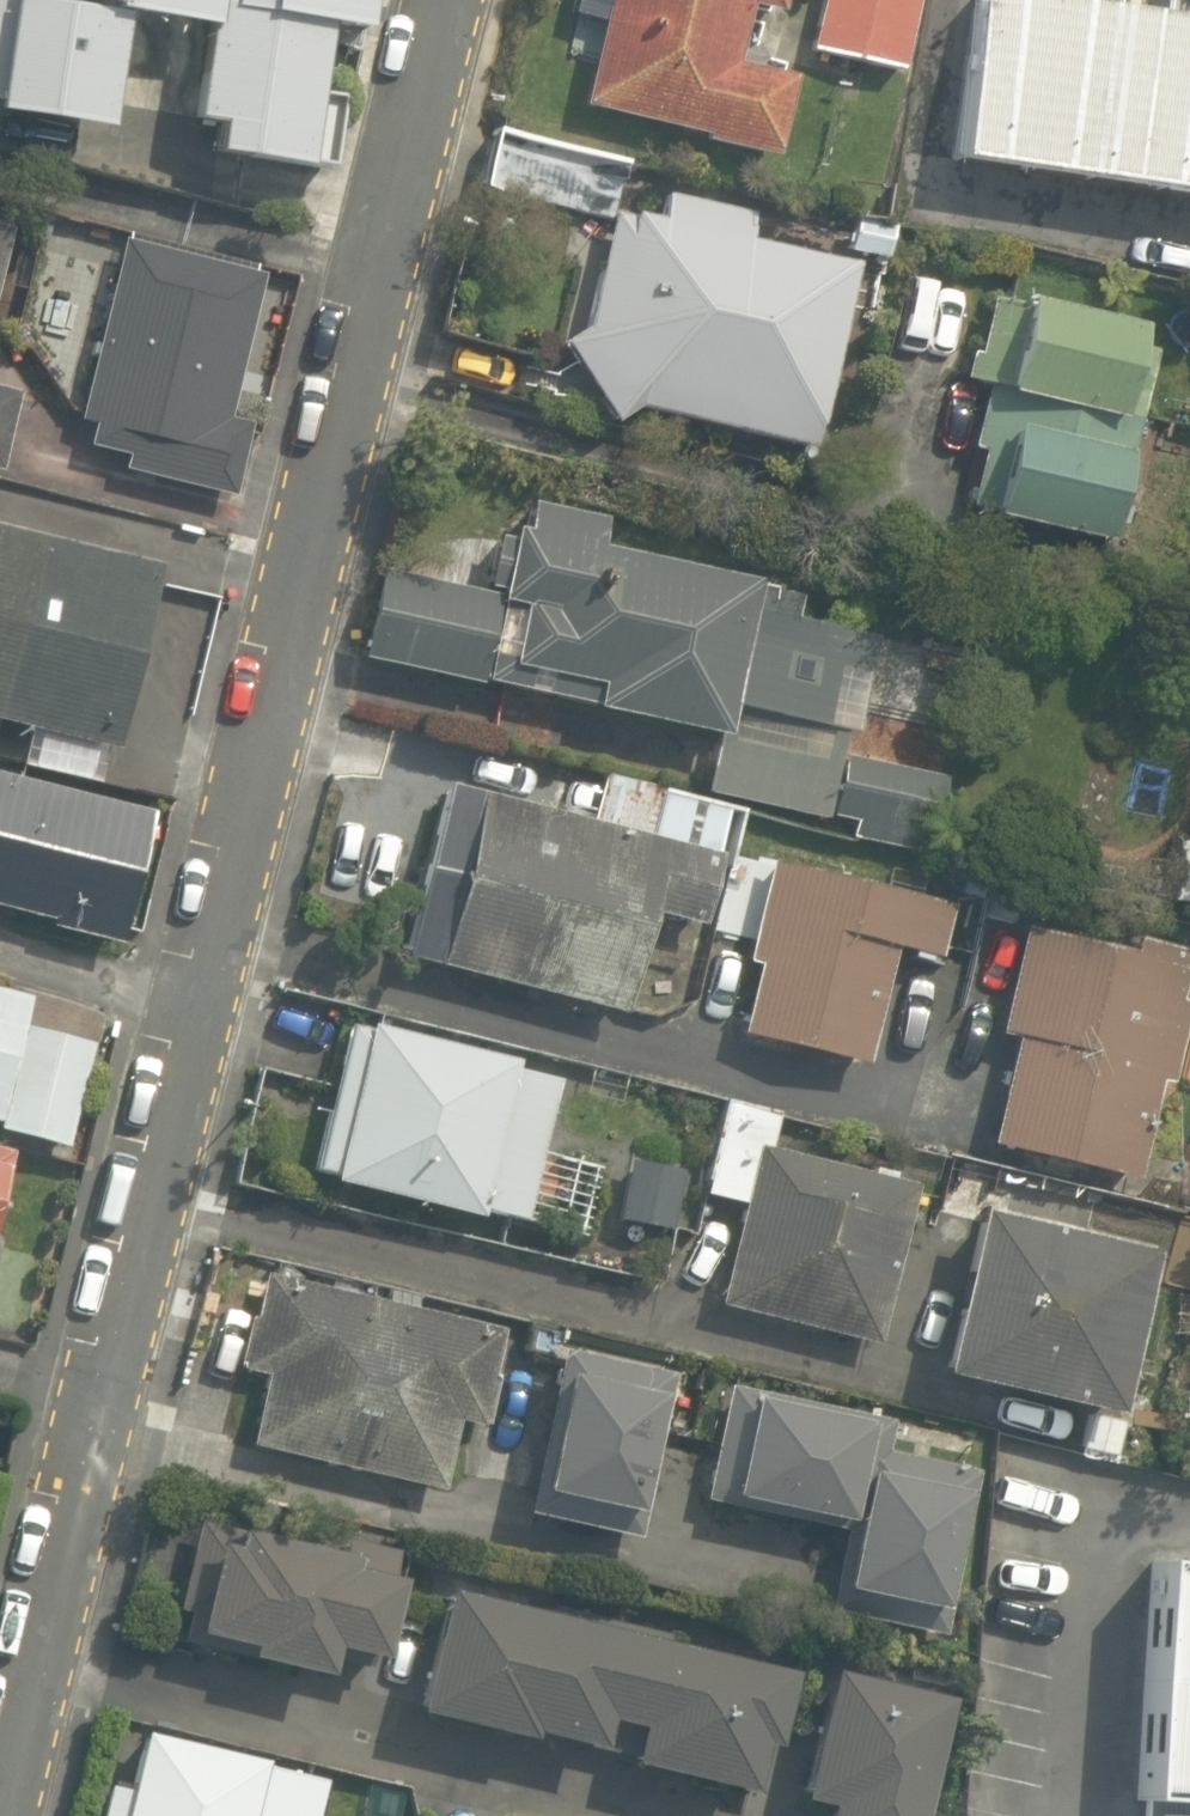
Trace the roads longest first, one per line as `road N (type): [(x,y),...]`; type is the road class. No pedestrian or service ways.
road 1 (residential): [(0,1815),(442,0)]

